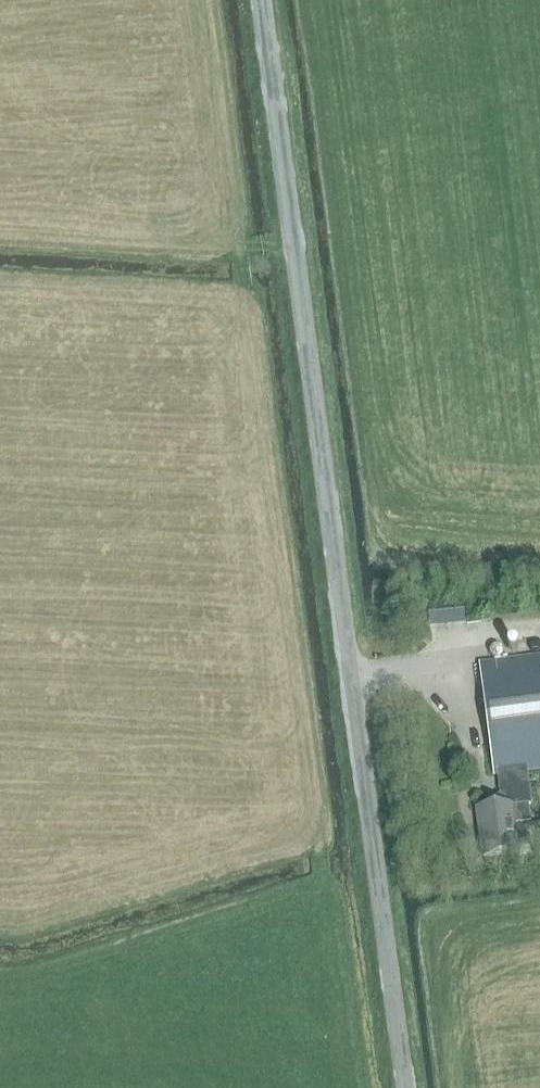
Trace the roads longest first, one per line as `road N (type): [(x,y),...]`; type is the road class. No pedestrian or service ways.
road 1 (tertiary): [(405,1087),(262,0)]

